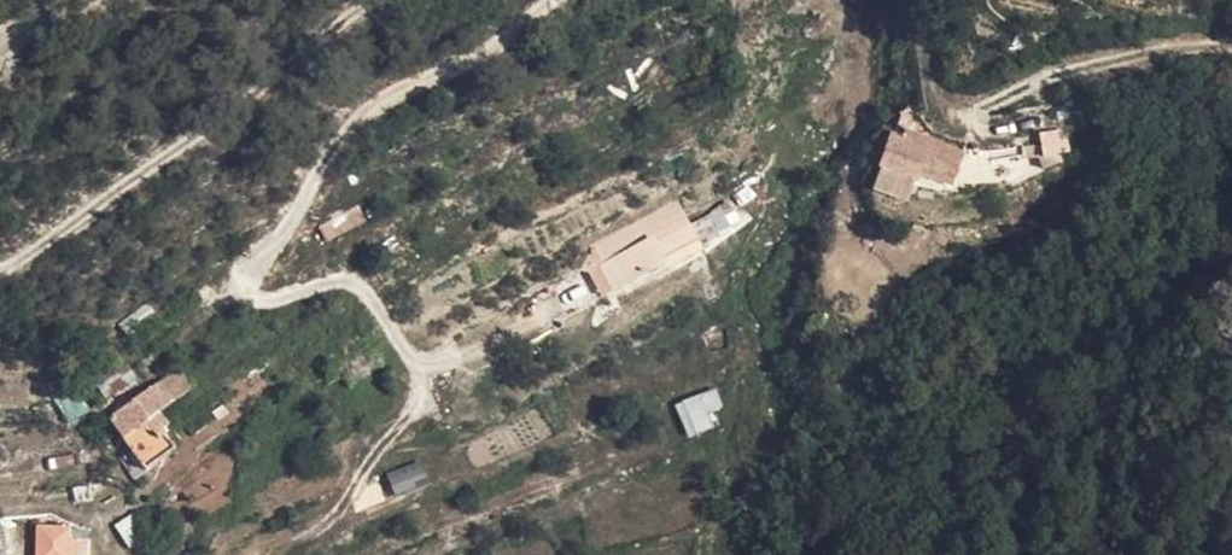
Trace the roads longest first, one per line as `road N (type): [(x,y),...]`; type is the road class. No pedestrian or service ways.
road 1 (track): [(387,0),(0,268)]
road 2 (track): [(418,405),(346,498),(270,554)]
road 3 (track): [(372,554),(566,482)]

